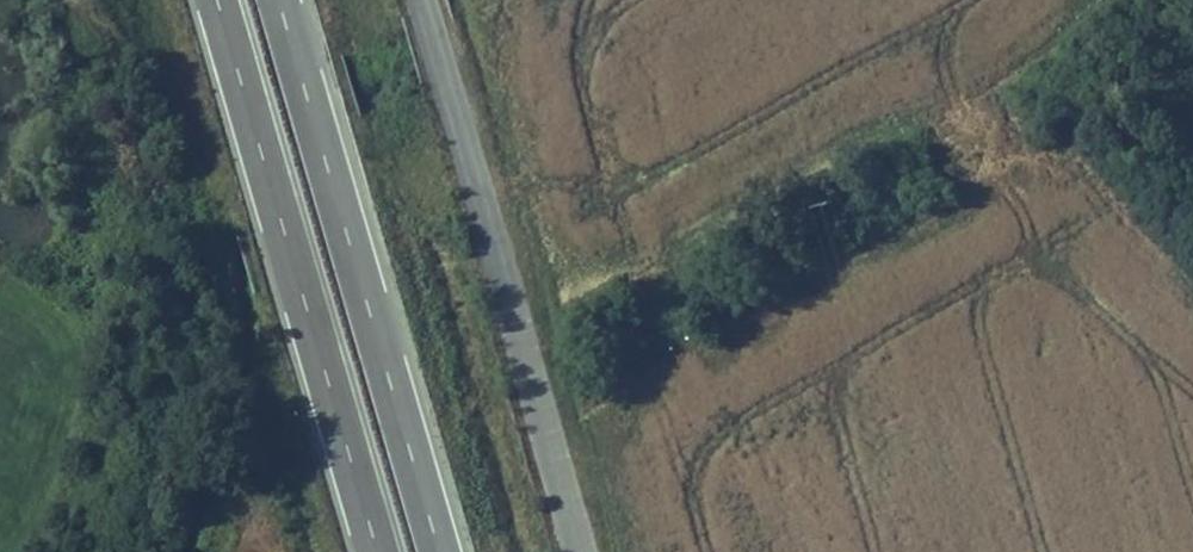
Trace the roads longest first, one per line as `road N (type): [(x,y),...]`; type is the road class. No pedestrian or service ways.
road 1 (trunk): [(443,551),(282,0)]
road 2 (trunk): [(219,0),(380,551)]
road 3 (tertiary): [(581,551),(425,0)]

